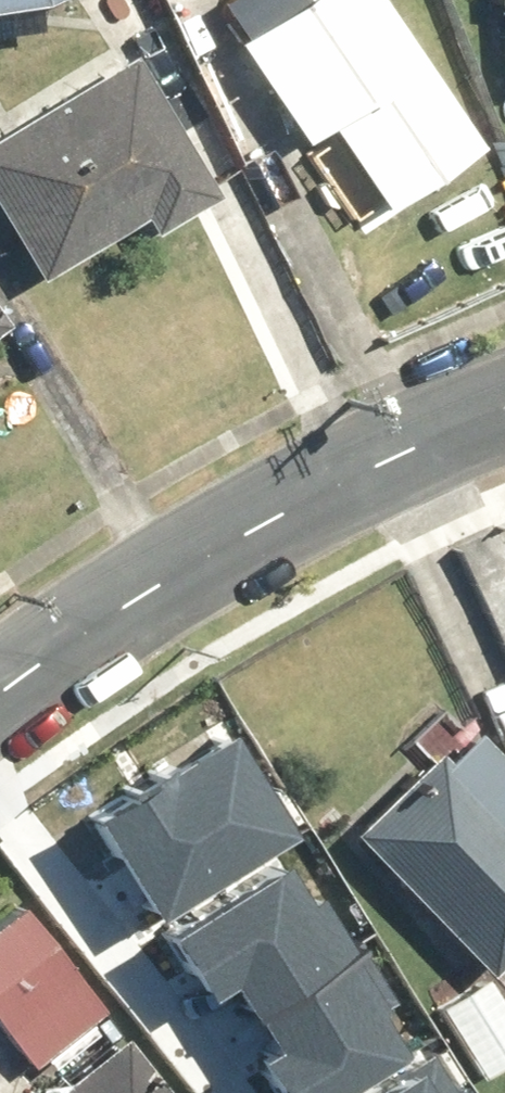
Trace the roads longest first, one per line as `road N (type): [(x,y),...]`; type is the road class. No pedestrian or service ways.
road 1 (residential): [(504,404),(169,574),(0,697)]

